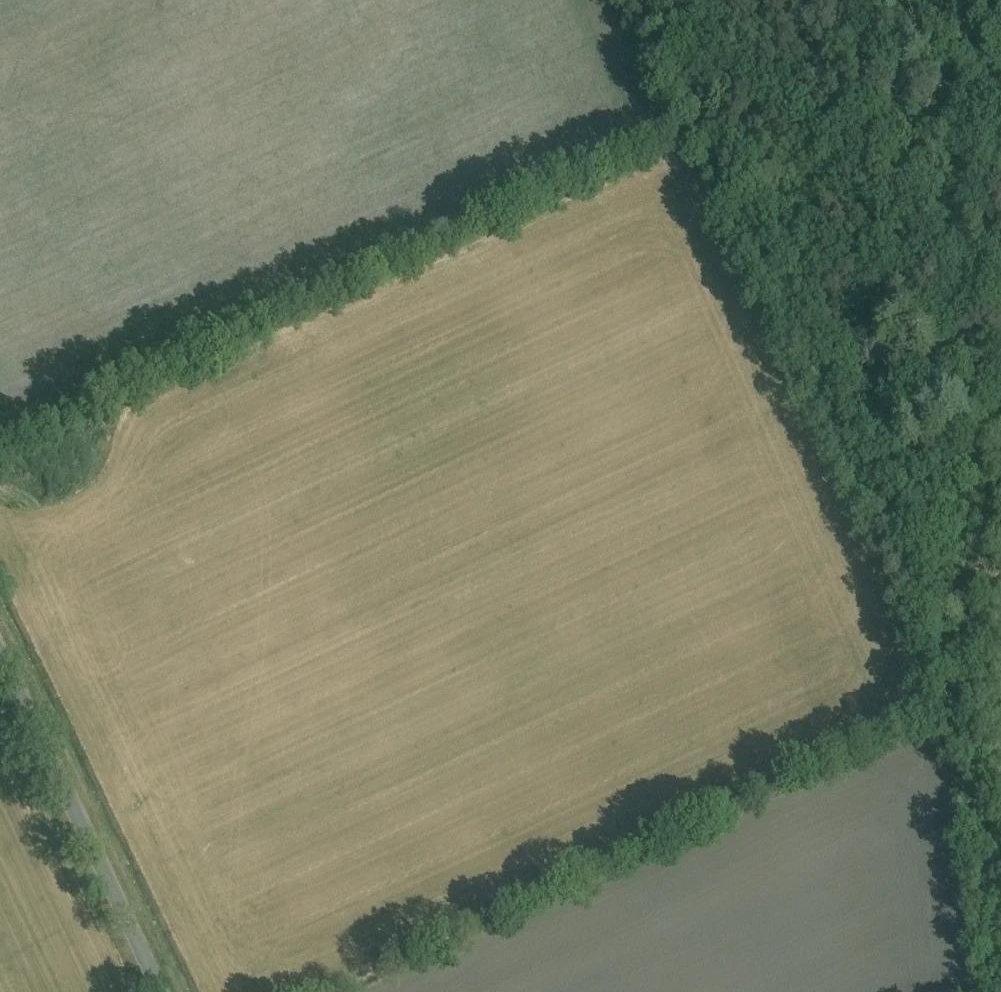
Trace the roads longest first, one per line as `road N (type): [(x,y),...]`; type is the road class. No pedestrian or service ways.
road 1 (track): [(1000,498),(993,606),(1000,889)]
road 2 (unclassified): [(163,991),(0,650)]

